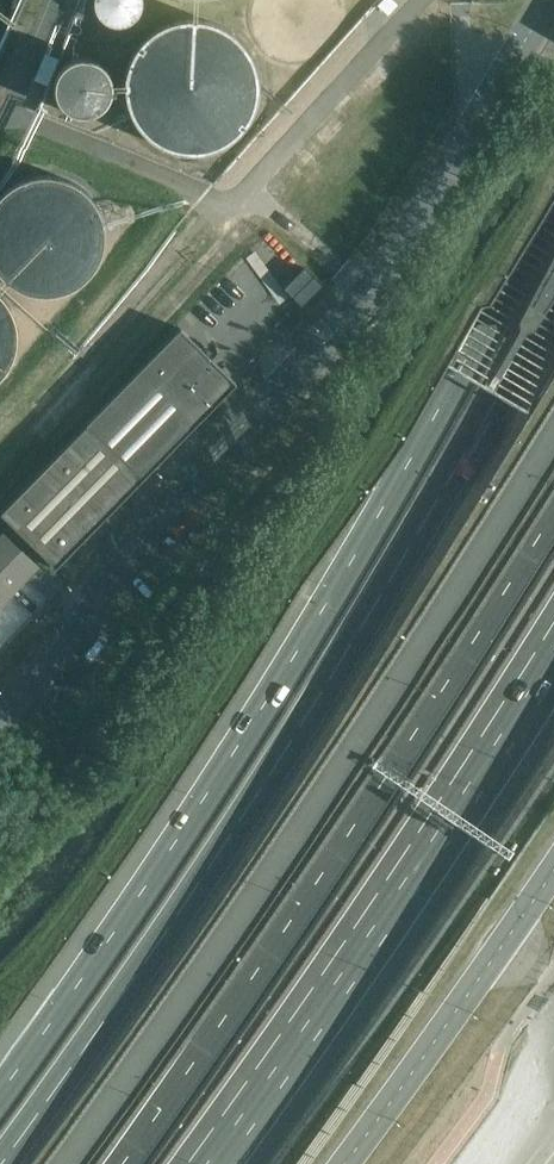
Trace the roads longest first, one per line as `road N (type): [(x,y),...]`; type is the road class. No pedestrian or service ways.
road 1 (motorway): [(553,242),(268,719),(0,1097)]
road 2 (motorway): [(553,335),(309,732),(6,1163)]
road 3 (unclassified): [(0,709),(117,554),(396,257),(549,0)]
road 4 (motorway): [(126,1163),(259,981),(553,539)]
road 5 (motorway): [(221,1163),(553,687)]
road 6 (unclassified): [(346,1163),(553,869)]

